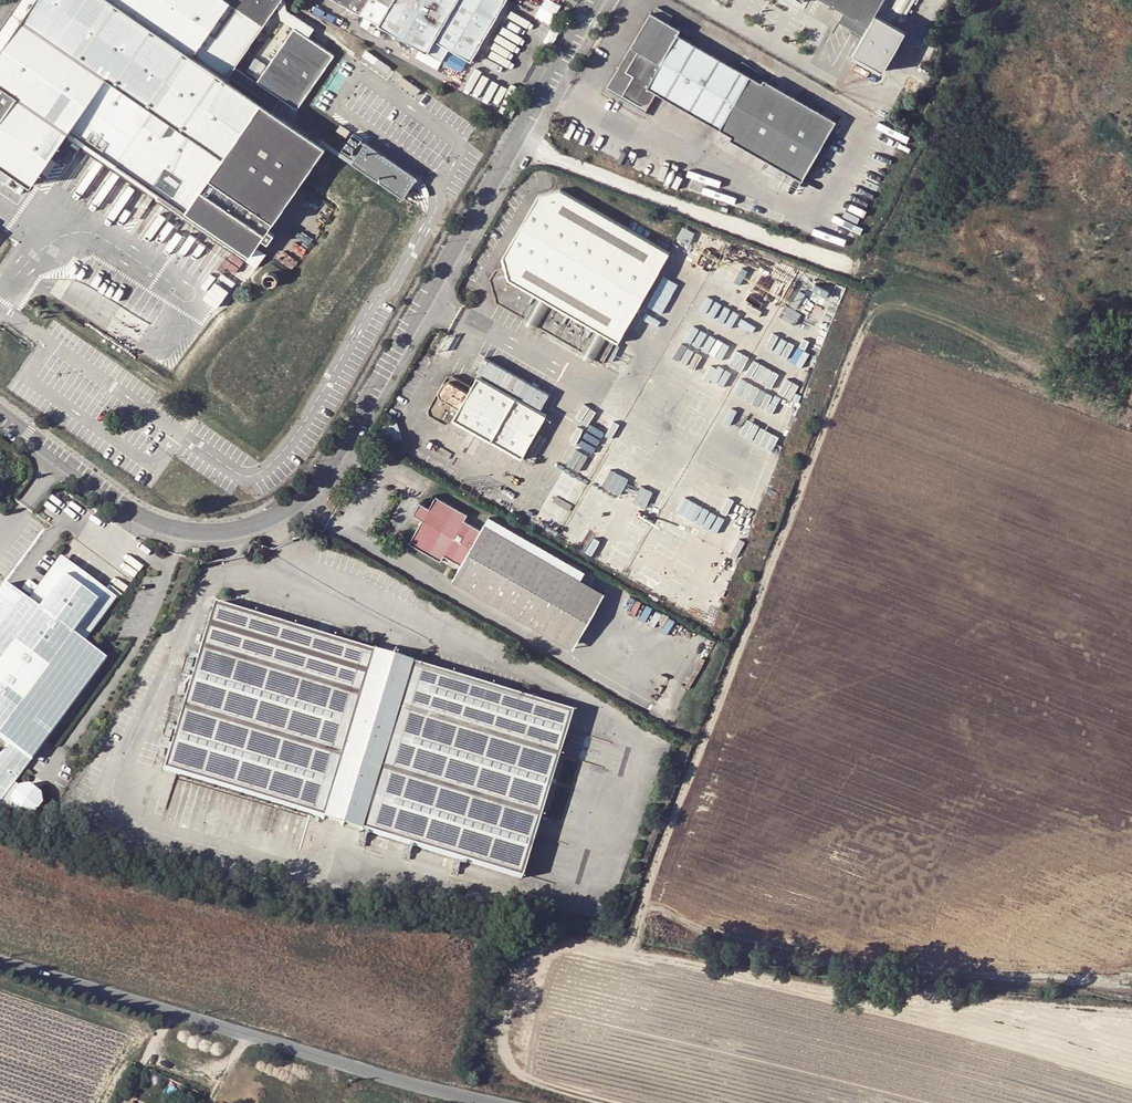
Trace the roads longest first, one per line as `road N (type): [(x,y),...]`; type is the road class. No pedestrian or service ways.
road 1 (tertiary): [(0,426),(141,523),(203,534),(237,530),(306,499),(594,0)]
road 2 (unclassified): [(494,1102),(0,961)]

